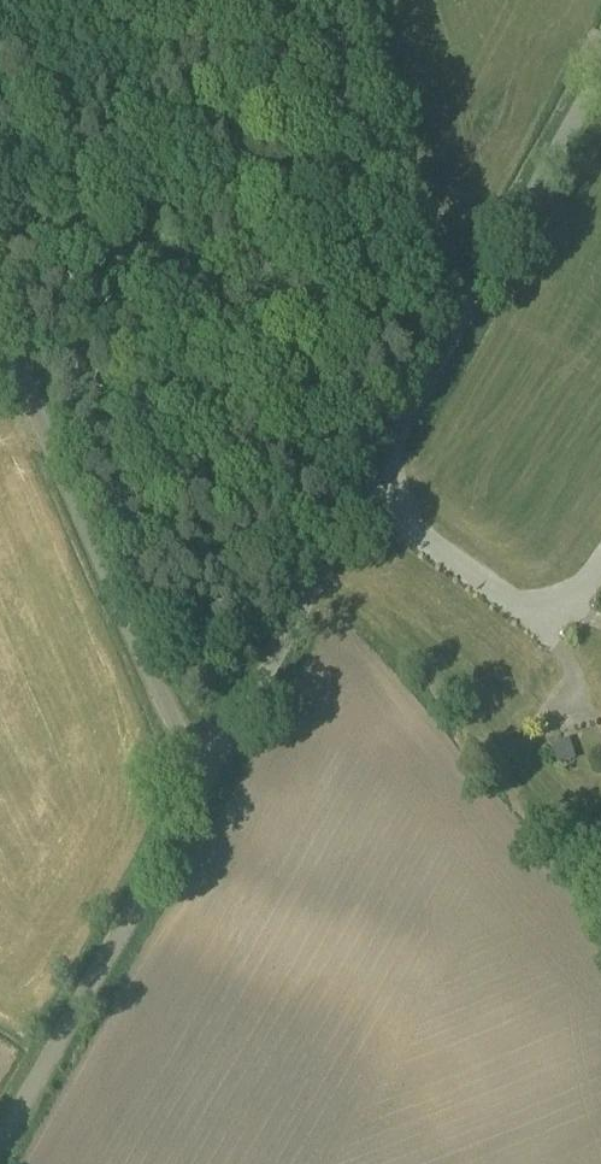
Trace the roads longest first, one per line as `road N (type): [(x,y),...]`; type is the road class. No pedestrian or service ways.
road 1 (unclassified): [(200,769),(600,49)]
road 2 (unclassified): [(200,769),(0,313)]
road 3 (unclassified): [(0,1127),(200,769)]

